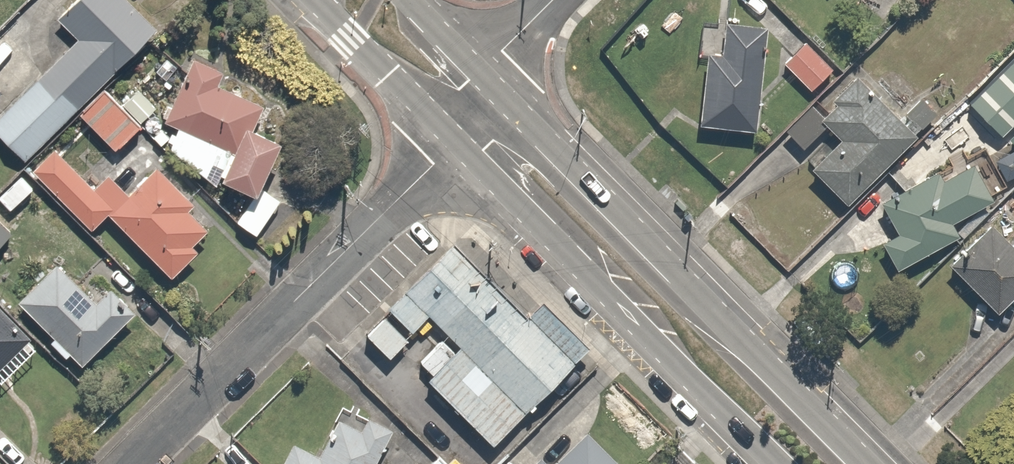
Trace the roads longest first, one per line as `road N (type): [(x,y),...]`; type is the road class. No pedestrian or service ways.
road 1 (secondary): [(488,68),(879,463)]
road 2 (residential): [(134,463),(452,150)]
road 3 (secondary): [(767,463),(452,150)]
road 4 (secondary): [(452,150),(316,0)]

